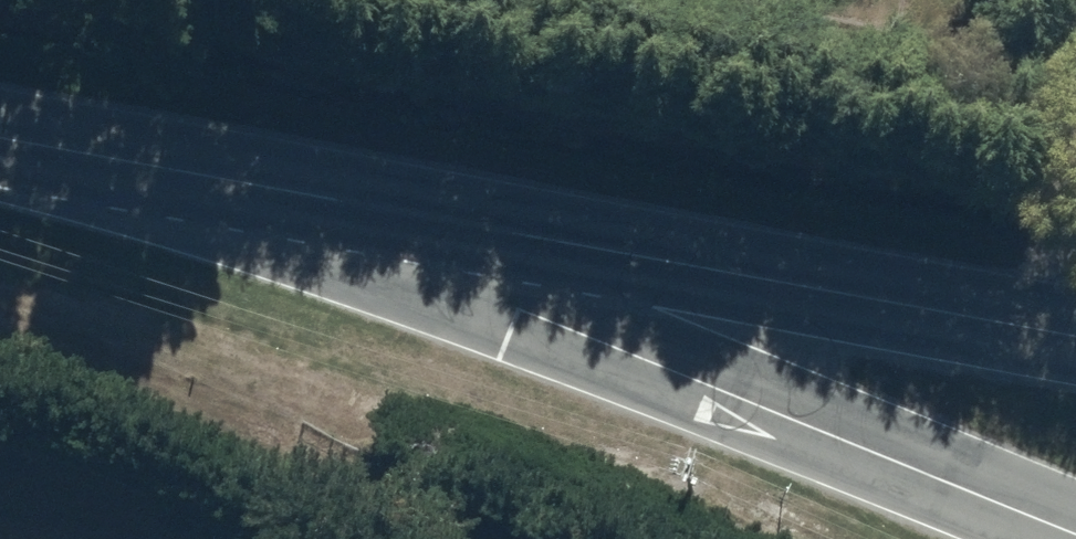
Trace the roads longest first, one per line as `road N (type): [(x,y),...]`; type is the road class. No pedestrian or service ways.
road 1 (tertiary): [(182,172),(1075,535)]
road 2 (secondary): [(1075,337),(182,172)]
road 3 (secondary): [(182,172),(0,139)]

